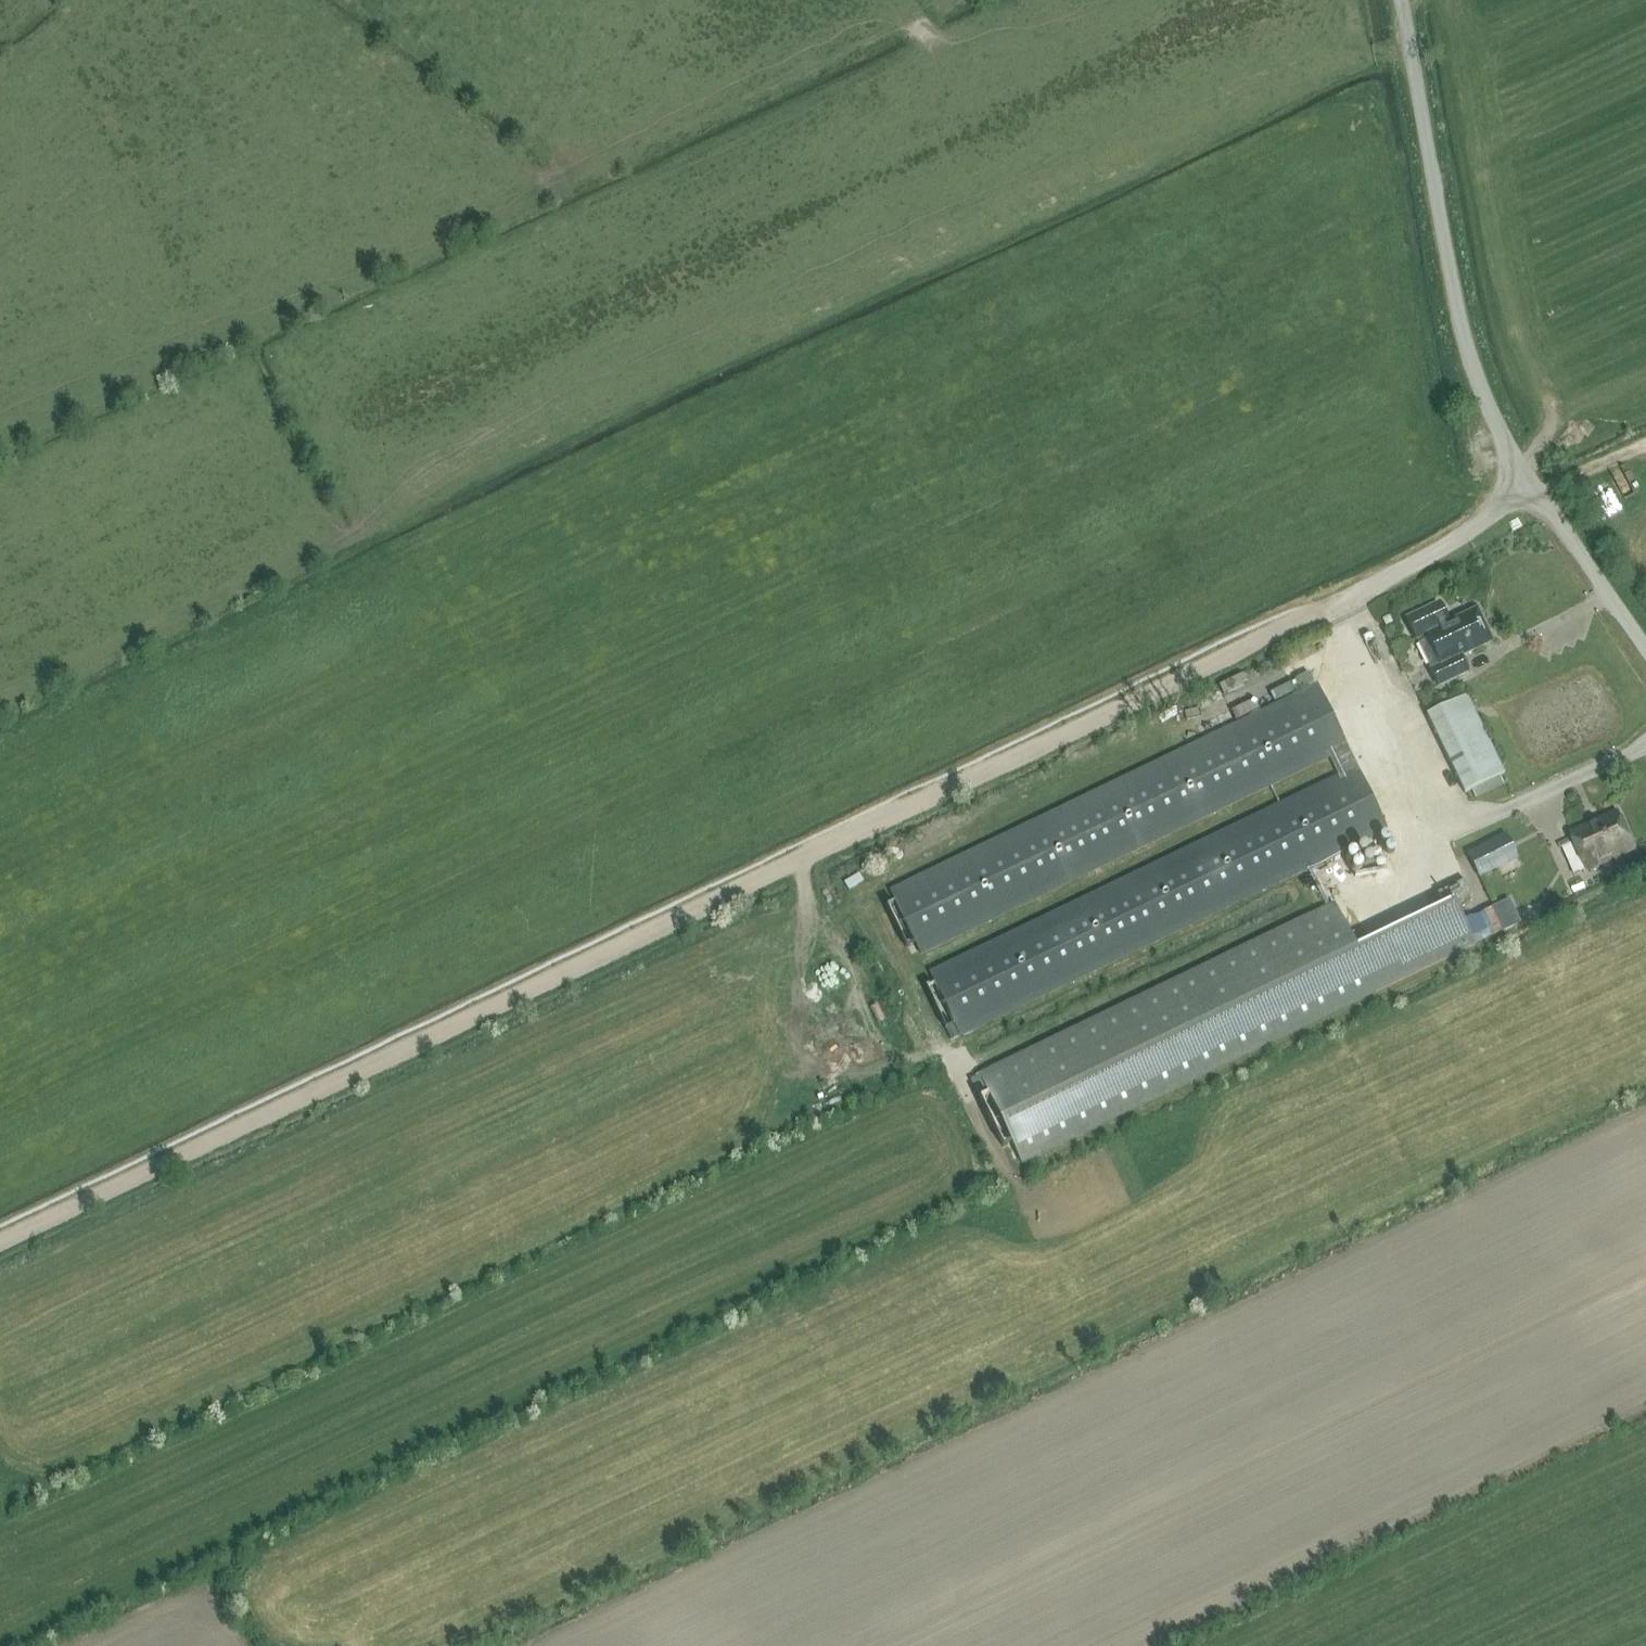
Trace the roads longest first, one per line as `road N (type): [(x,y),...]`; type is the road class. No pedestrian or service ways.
road 1 (track): [(0,1246),(1333,606)]
road 2 (unclassified): [(1531,487),(1472,367),(1403,0)]
road 3 (unclassified): [(1333,606),(1531,487)]
road 4 (unclassified): [(1645,647),(1531,487)]

